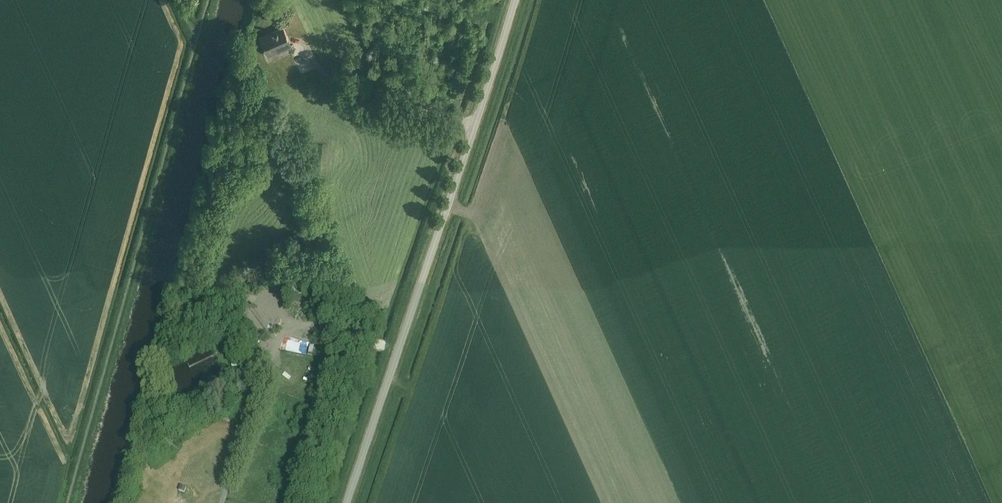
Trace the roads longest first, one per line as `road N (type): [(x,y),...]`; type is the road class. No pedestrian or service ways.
road 1 (unclassified): [(346,502),(515,0)]

